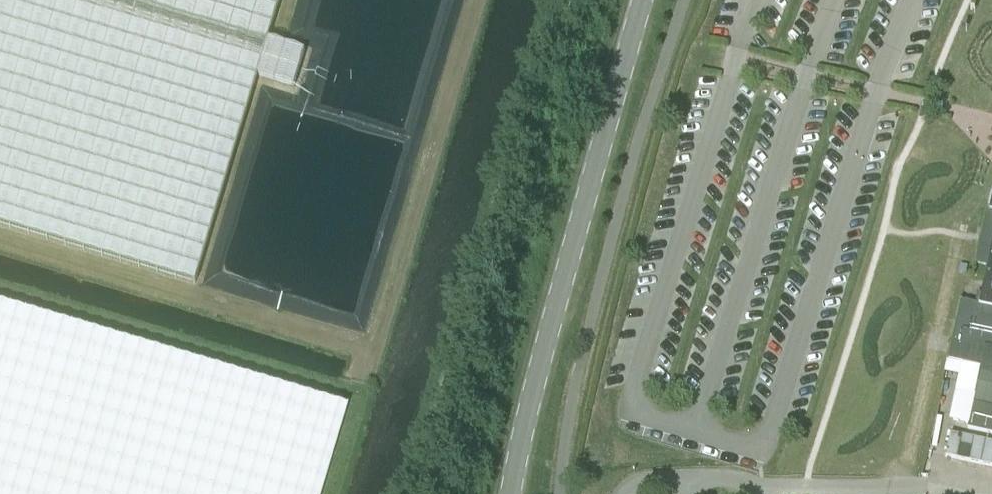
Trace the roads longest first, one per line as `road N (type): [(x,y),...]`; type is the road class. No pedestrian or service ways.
road 1 (tertiary): [(510,493),(642,0)]

